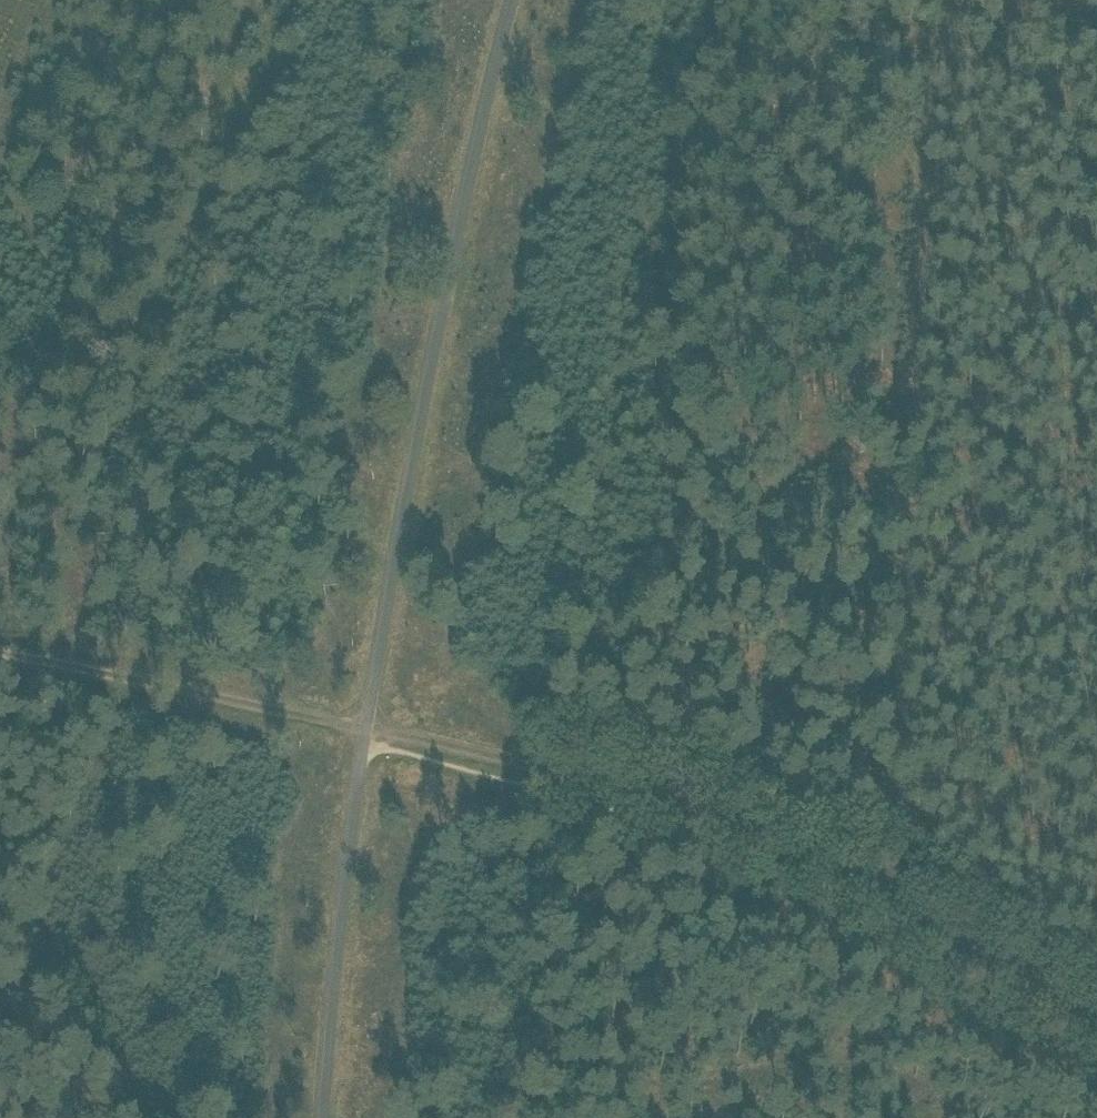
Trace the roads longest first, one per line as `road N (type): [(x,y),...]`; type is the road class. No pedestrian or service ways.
road 1 (track): [(939,0),(916,376),(907,905)]
road 2 (track): [(364,730),(667,807),(907,905)]
road 3 (track): [(364,730),(0,655)]
road 4 (track): [(907,905),(1096,1015)]

